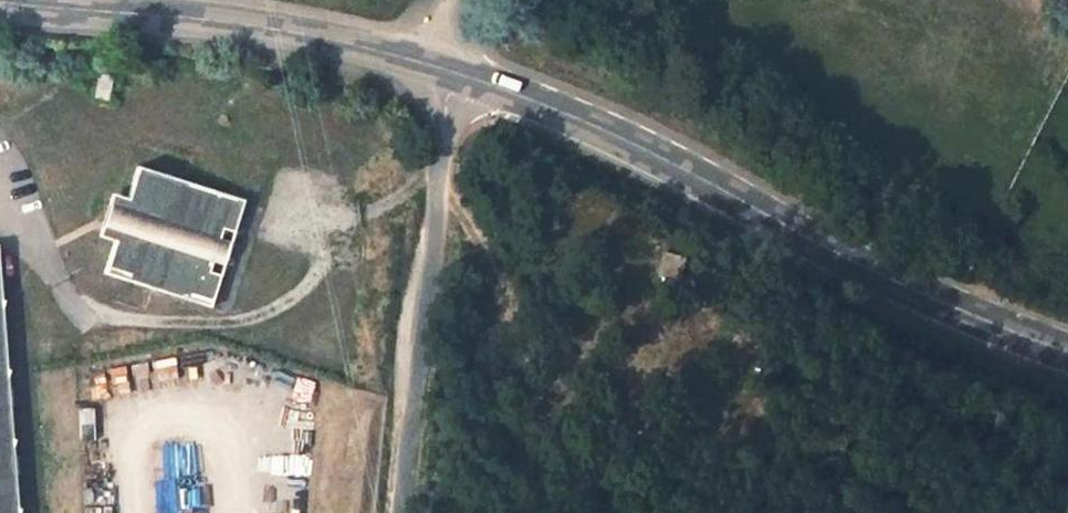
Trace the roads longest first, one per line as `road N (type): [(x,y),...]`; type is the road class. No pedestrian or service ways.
road 1 (secondary): [(445,70),(630,146),(894,288),(1067,355)]
road 2 (secondary): [(1,0),(236,25),(445,70)]
road 3 (unclassified): [(445,70),(433,253),(400,512)]

